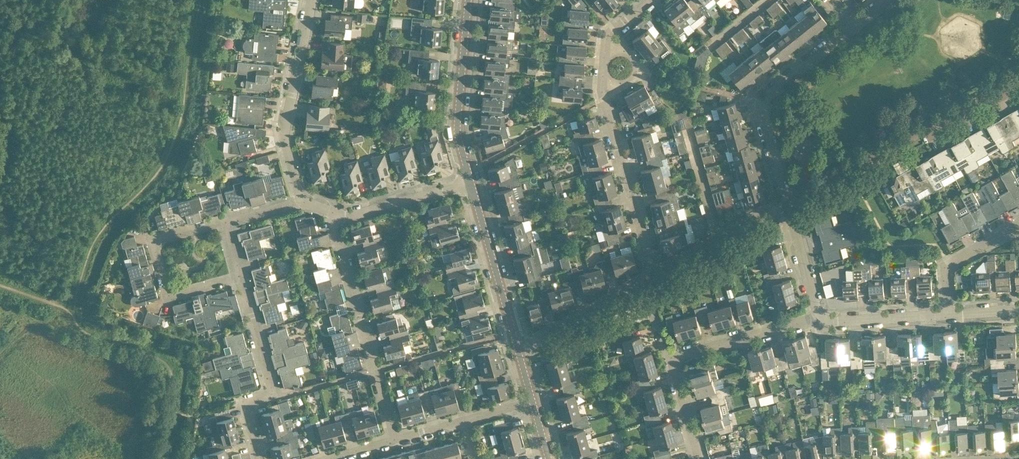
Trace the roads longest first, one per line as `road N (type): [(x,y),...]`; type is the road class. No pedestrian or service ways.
road 1 (residential): [(786,202),(1018,78)]
road 2 (residential): [(700,458),(673,357),(819,315)]
road 3 (residential): [(854,21),(769,86),(764,102),(786,202)]
road 4 (residential): [(396,438),(335,224)]
road 5 (residential): [(311,0),(283,135),(298,200)]
road 6 (residential): [(239,275),(169,295),(153,242),(223,221)]
road 7 (residential): [(258,458),(246,412),(271,381),(239,275)]
road 8 (tertiary): [(471,184),(457,132),(468,0)]
road 9 (residential): [(648,280),(606,99)]
road 10 (tertiary): [(517,348),(471,184)]
road 11 (residential): [(648,280),(786,202)]
road 12 (residential): [(517,348),(648,280)]
road 13 (residential): [(335,224),(471,184)]
road 14 (residential): [(396,438),(533,402)]
road 15 (residential): [(819,315),(949,310)]
road 16 (residential): [(949,310),(948,264),(1018,225)]

